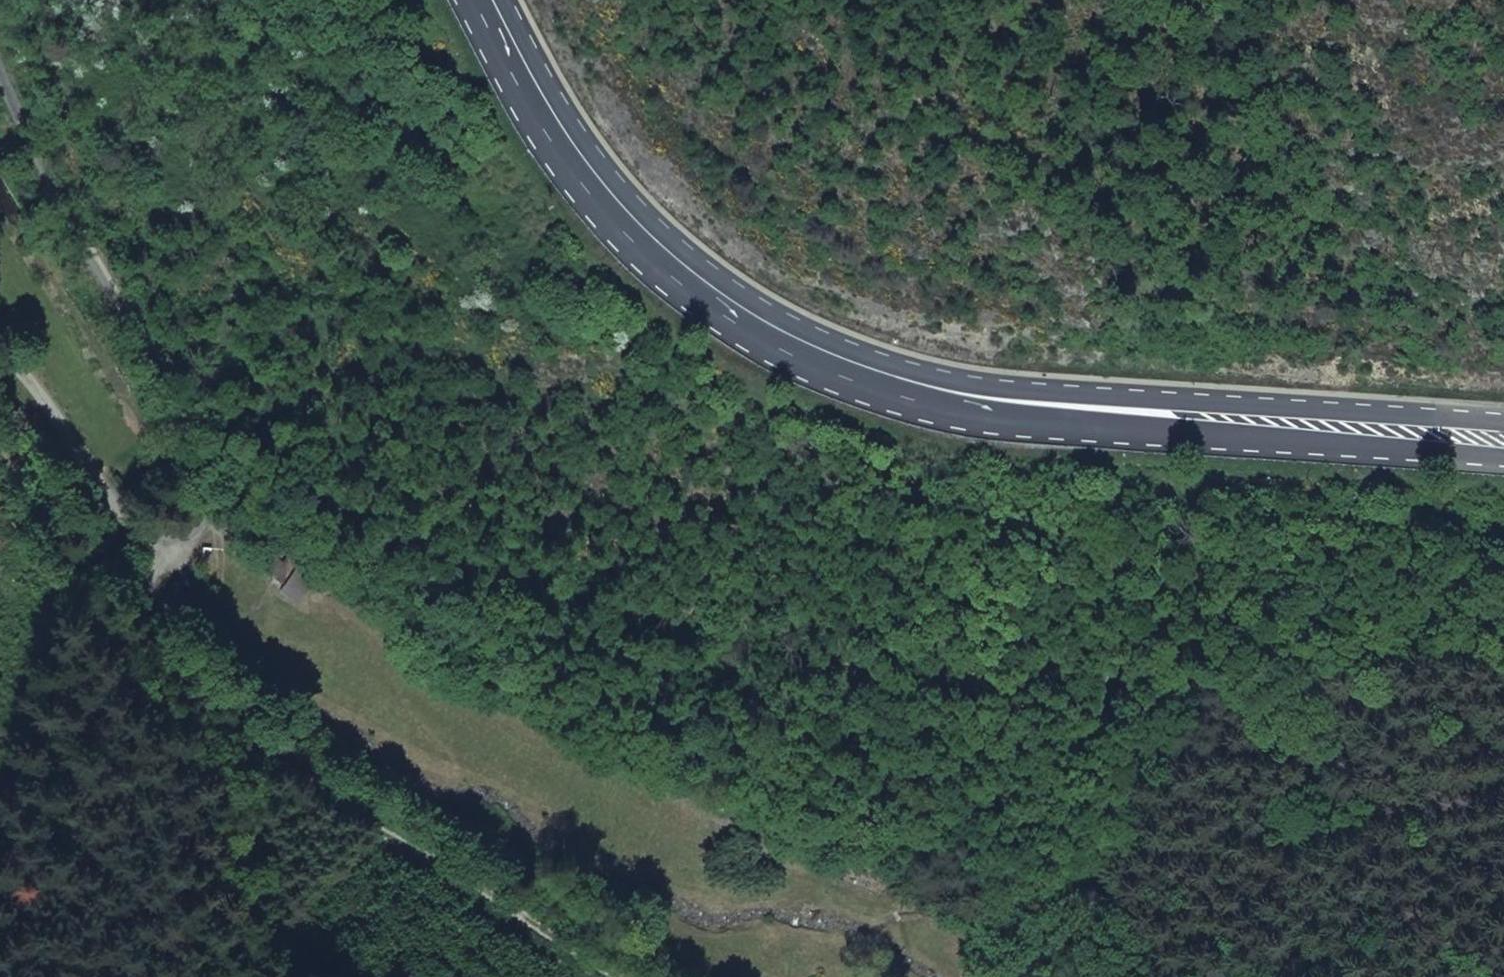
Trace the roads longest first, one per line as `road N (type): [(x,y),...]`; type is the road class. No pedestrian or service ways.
road 1 (unclassified): [(617,976),(194,698),(143,600),(167,539),(190,531),(209,499),(203,449),(0,90)]
road 2 (primary): [(485,0),(568,146),(635,227),(703,288),(798,347),(929,393),(997,405),(1503,440)]

